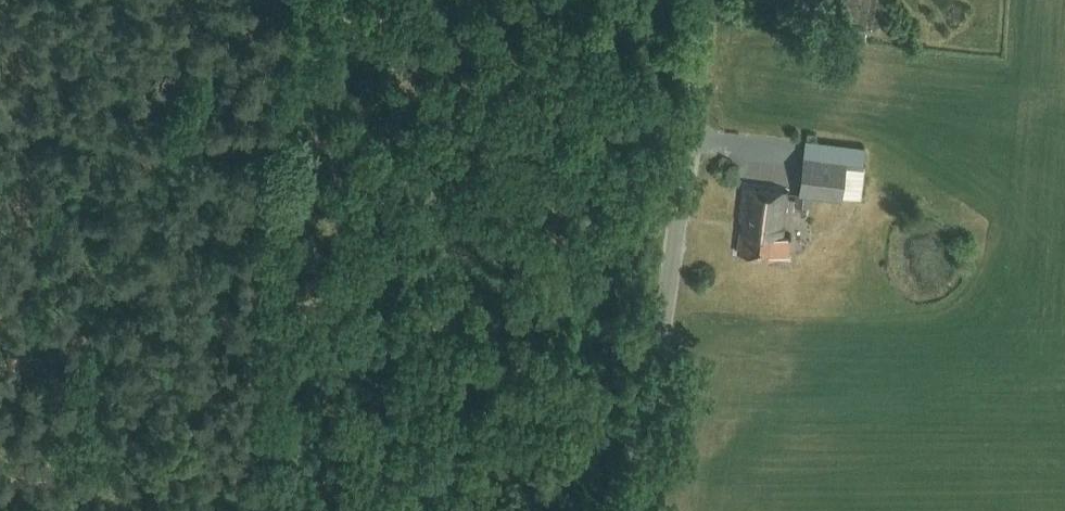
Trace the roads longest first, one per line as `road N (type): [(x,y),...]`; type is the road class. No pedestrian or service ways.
road 1 (unclassified): [(635,510),(708,0)]

